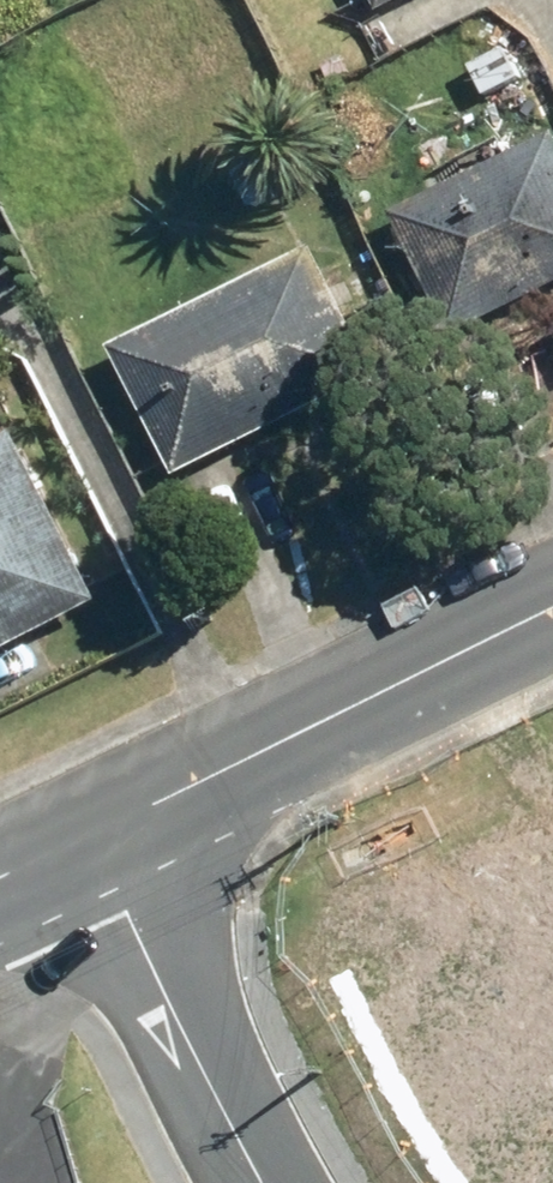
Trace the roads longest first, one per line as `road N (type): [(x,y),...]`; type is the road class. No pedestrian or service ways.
road 1 (tertiary): [(96,834),(552,610)]
road 2 (residential): [(96,834),(271,1182)]

